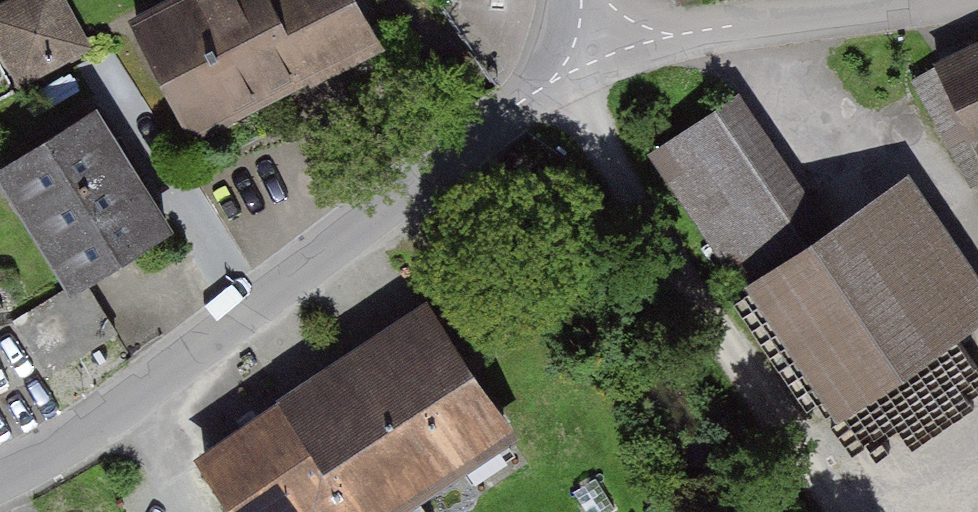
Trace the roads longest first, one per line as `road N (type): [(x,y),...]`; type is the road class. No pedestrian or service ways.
road 1 (residential): [(0,478),(128,409),(561,75),(605,29)]
road 2 (track): [(561,75),(847,511)]
road 3 (residential): [(605,29),(680,34),(905,0)]

